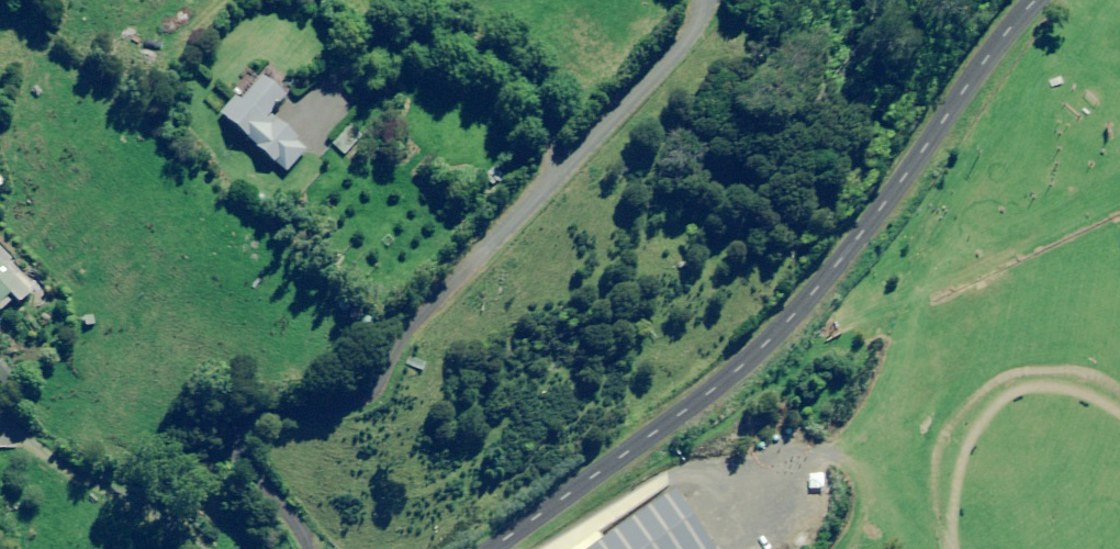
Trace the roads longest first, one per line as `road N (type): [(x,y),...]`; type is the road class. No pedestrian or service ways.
road 1 (unclassified): [(465,548),(763,335),(1039,0)]
road 2 (residential): [(306,548),(240,430),(313,408),(344,385),(674,38),(690,0)]

